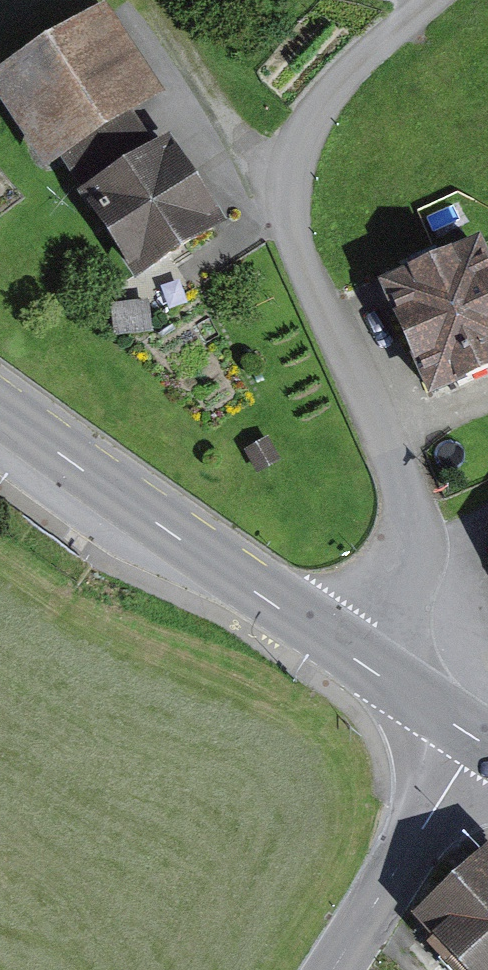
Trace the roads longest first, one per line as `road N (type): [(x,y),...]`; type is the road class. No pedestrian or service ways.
road 1 (track): [(436,0),(338,95),(296,155),(287,221),(413,523),(398,600),(354,660)]
road 2 (tertiary): [(0,415),(477,740)]
road 3 (tertiary): [(477,740),(331,969)]

